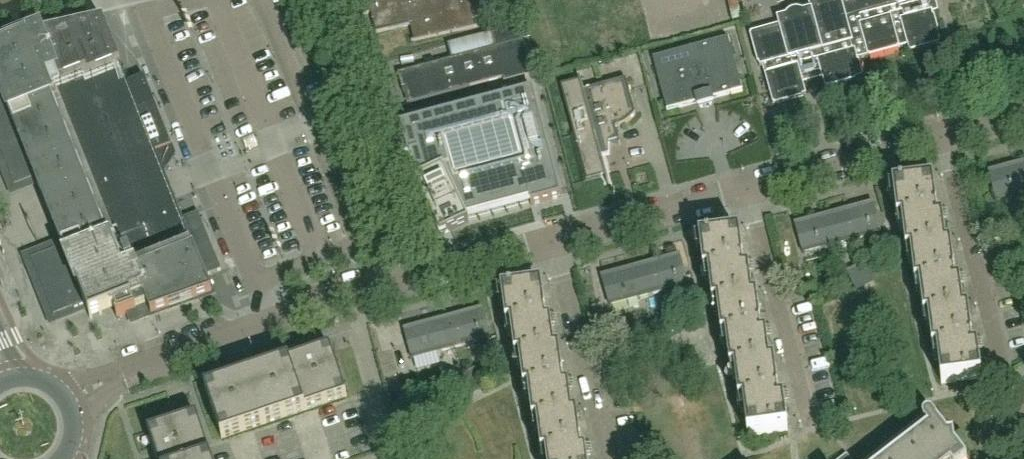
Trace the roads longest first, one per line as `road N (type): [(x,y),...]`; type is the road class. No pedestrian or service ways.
road 1 (residential): [(124,375),(364,289),(552,242)]
road 2 (residential): [(1023,405),(1000,358),(941,136)]
road 3 (residential): [(812,426),(748,189)]
road 4 (residential): [(611,458),(552,242)]
road 5 (residential): [(552,242),(748,189)]
road 6 (residential): [(748,189),(941,136)]

